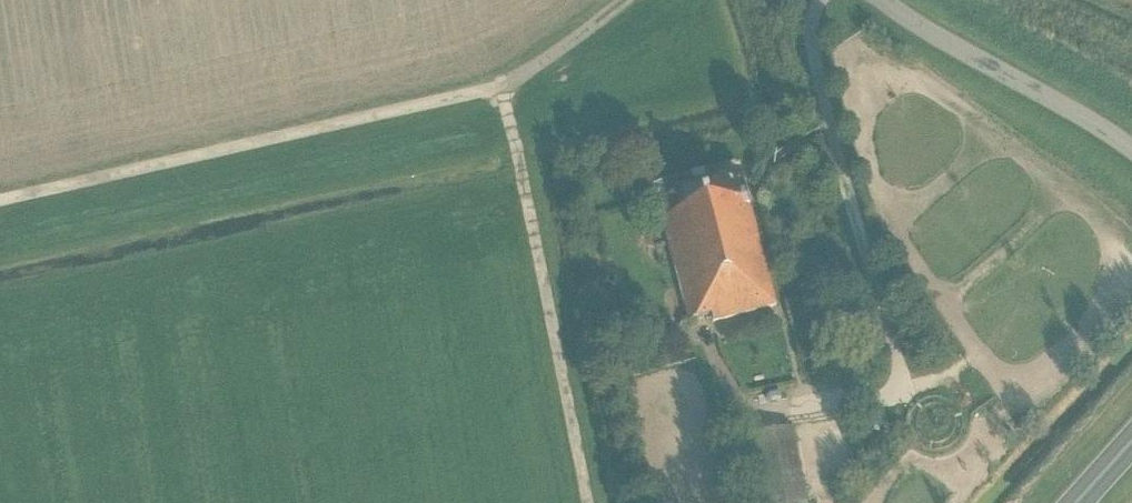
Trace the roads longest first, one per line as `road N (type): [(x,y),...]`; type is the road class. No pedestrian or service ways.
road 1 (unclassified): [(1131,150),(883,0)]

